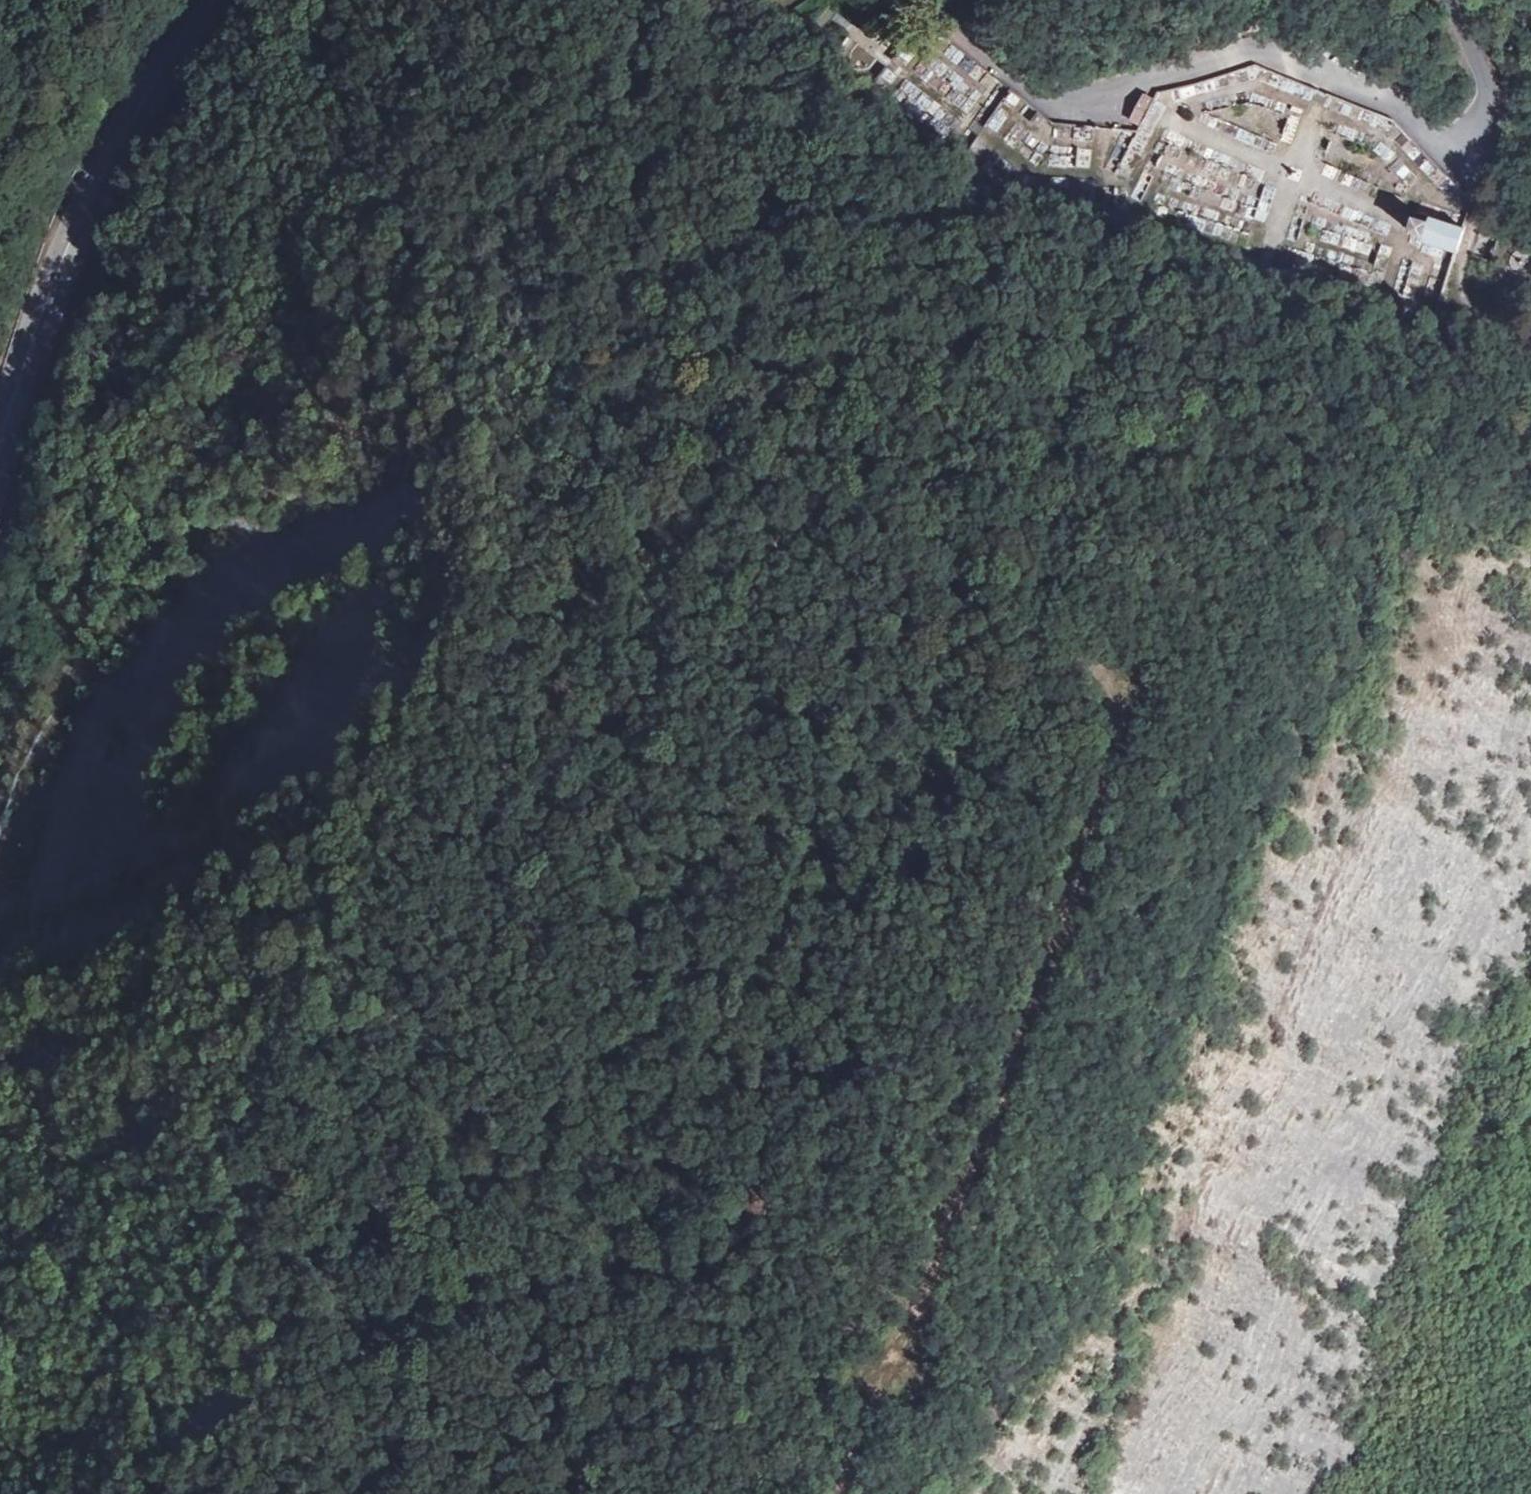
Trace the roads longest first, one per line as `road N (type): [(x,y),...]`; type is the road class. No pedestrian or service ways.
road 1 (motorway): [(552,1493),(405,1296),(227,1080),(0,834)]
road 2 (motorway): [(0,1002),(279,1276),(458,1493)]
road 3 (tertiary): [(221,0),(131,123),(71,238),(0,450)]

